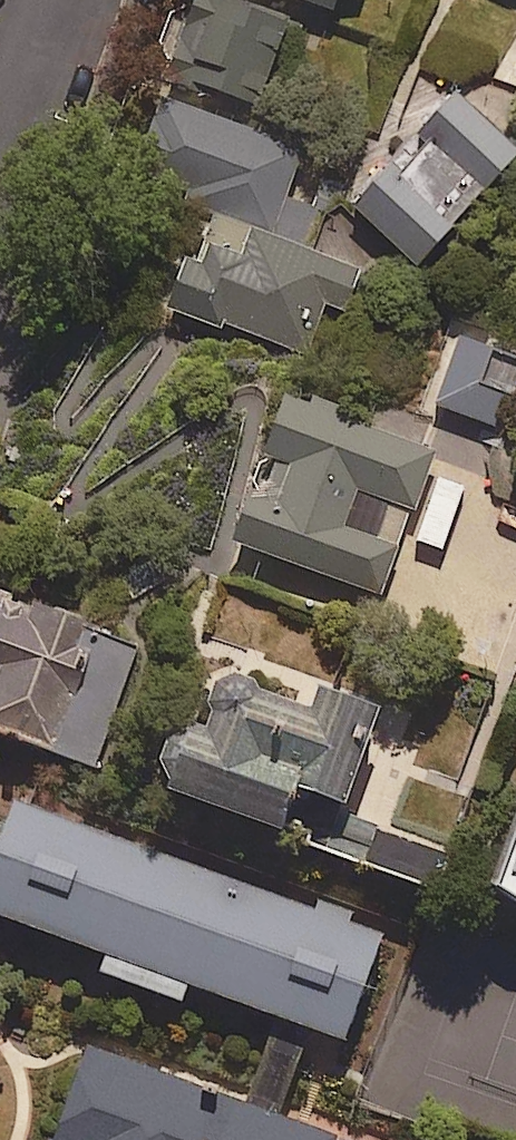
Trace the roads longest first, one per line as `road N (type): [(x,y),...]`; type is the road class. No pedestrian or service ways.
road 1 (residential): [(61,0),(0,171)]

